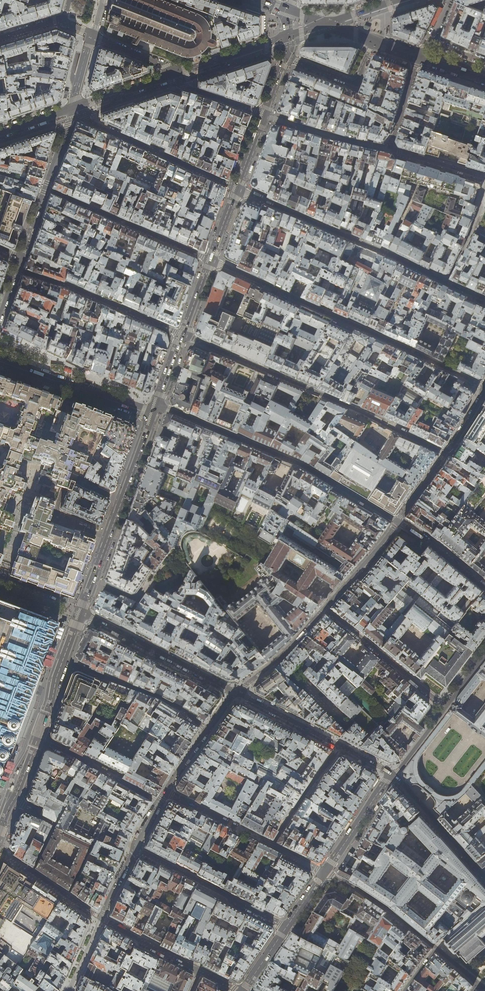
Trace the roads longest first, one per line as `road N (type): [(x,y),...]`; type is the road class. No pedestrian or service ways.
road 1 (residential): [(484,387),(211,260)]
road 2 (residential): [(182,335),(446,453)]
road 3 (residential): [(237,188),(484,300)]
road 4 (residential): [(398,521),(302,464),(157,405)]
road 5 (residential): [(182,335),(17,269),(0,317)]
road 6 (secondary): [(153,415),(83,612)]
road 7 (residential): [(484,176),(392,148),(420,58)]
road 8 (residential): [(199,971),(100,918),(135,849)]
road 9 (residential): [(237,188),(88,122),(75,108)]
road 10 (tertiary): [(83,612),(235,693)]
road 11 (residential): [(286,928),(135,849)]
road 12 (tertiary): [(0,361),(153,415)]
road 13 (residential): [(208,729),(159,697),(63,660)]
road 14 (residential): [(324,609),(444,707)]
road 15 (tertiary): [(393,775),(484,878)]
road 16 (residential): [(159,803),(36,742)]
road 17 (residential): [(437,949),(324,873)]
road 18 (residential): [(324,609),(235,693)]
road 19 (residential): [(339,746),(272,845)]

